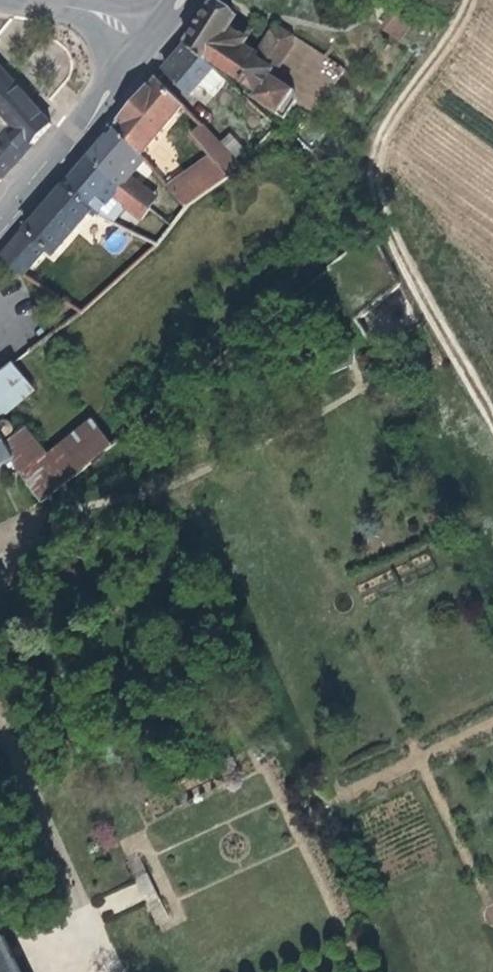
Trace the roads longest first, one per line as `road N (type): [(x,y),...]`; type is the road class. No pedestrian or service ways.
road 1 (track): [(492,423),(395,246),(372,183),(388,126),(470,0)]
road 2 (tertiary): [(0,217),(148,41)]
road 3 (tertiary): [(16,0),(91,12),(148,41)]

